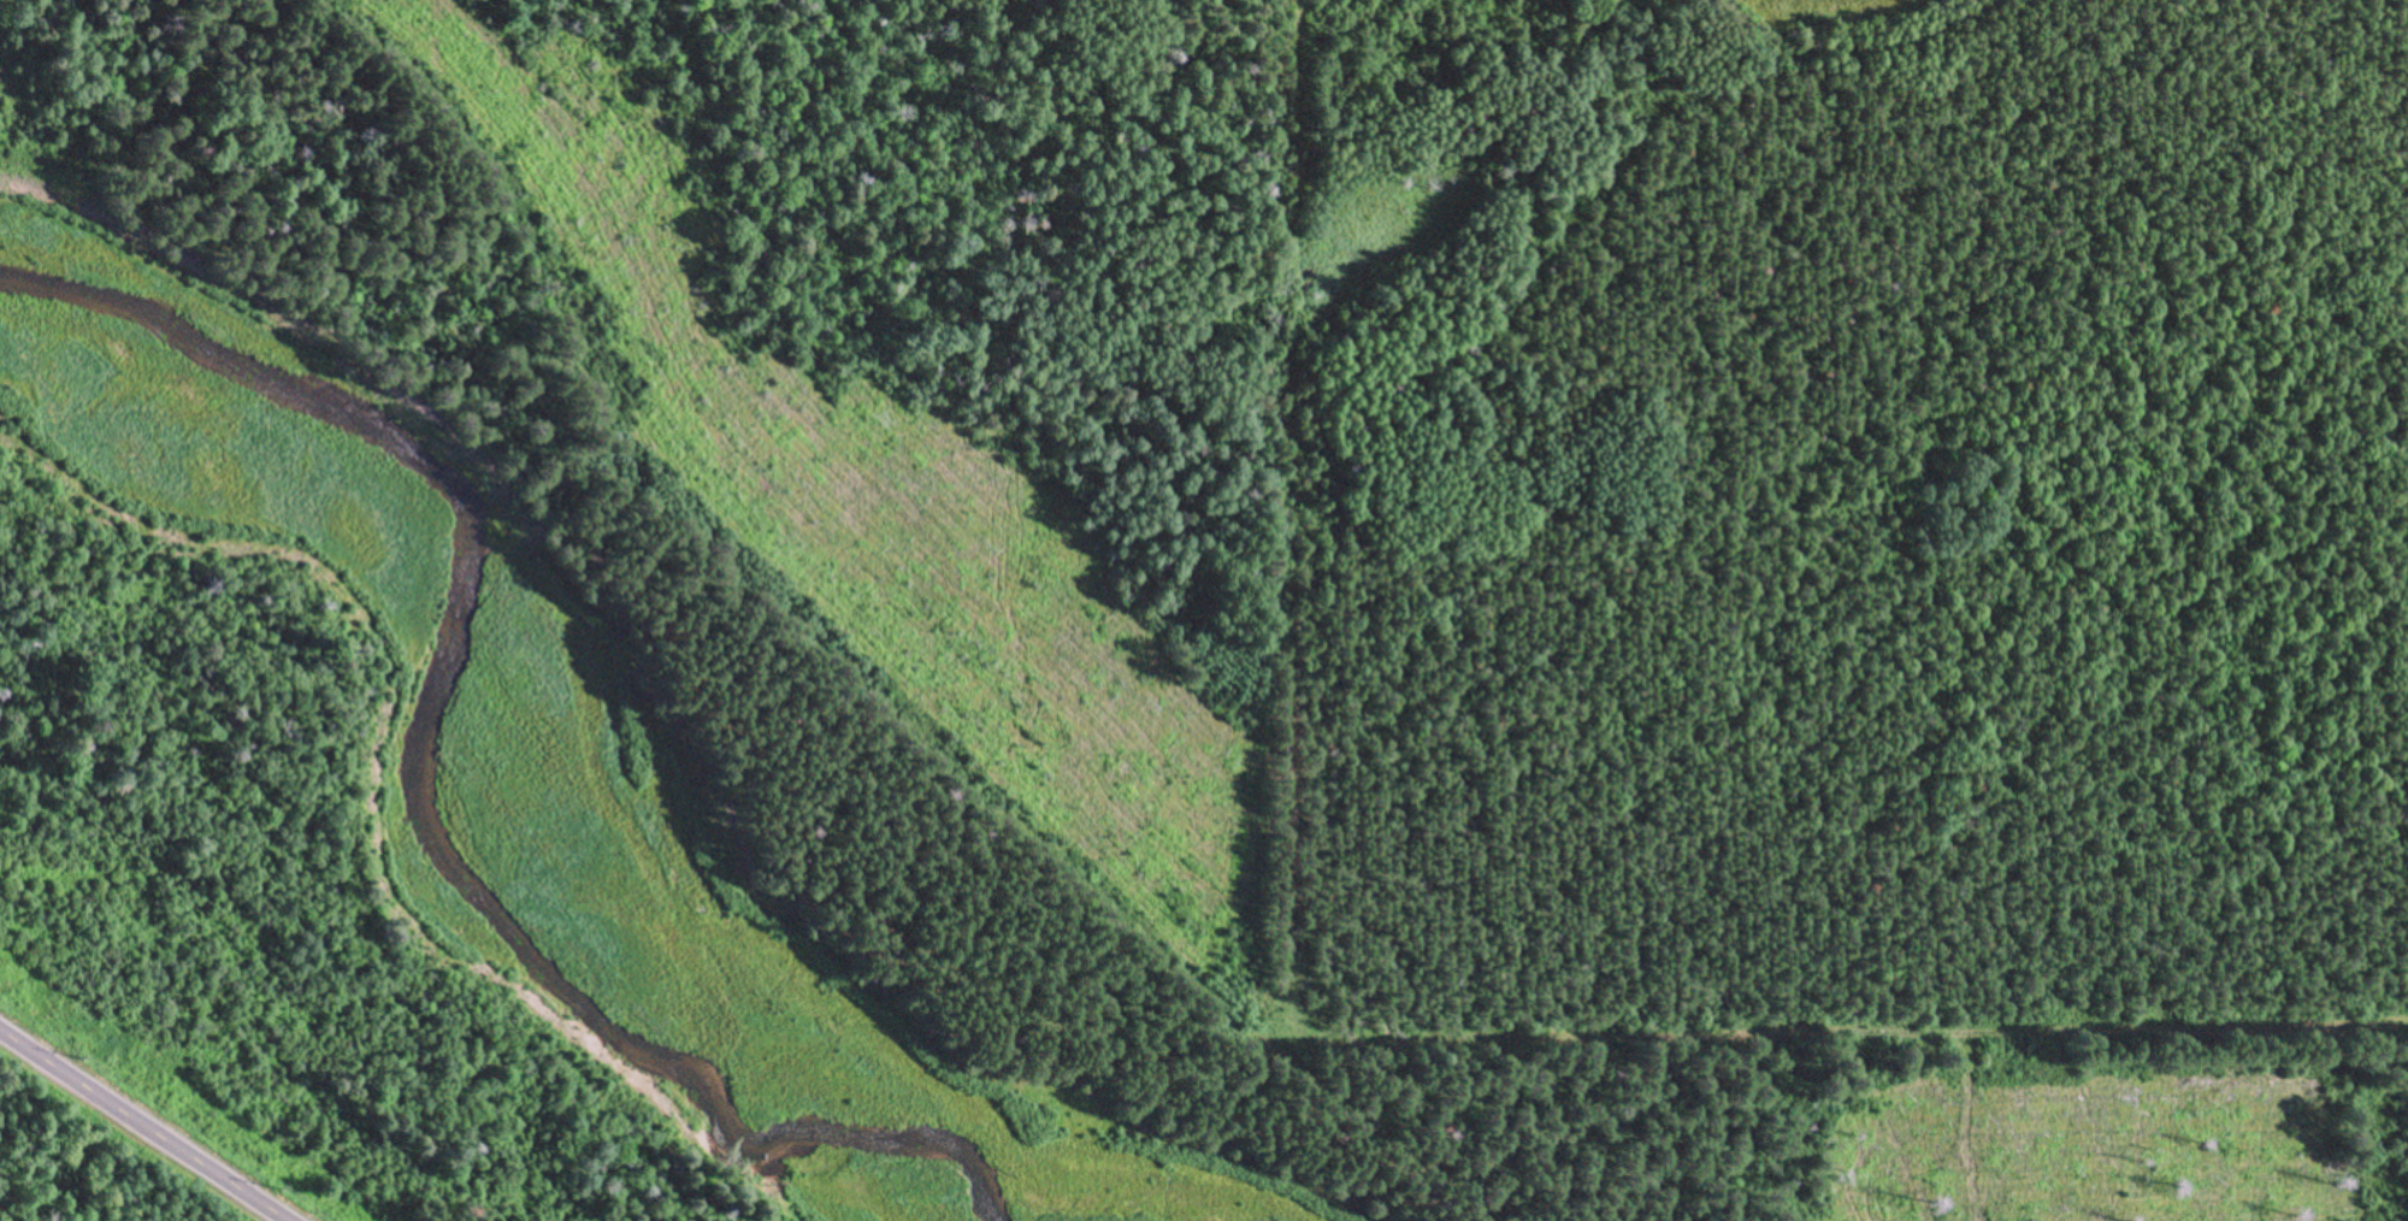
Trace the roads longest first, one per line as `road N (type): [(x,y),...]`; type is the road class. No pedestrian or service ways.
road 1 (track): [(2407,1061),(1371,1060),(1275,1008),(1312,22),(1325,0)]
road 2 (track): [(1601,0),(1645,43),(1696,73),(2030,0)]
road 3 (secondary): [(294,1220),(0,1035)]

